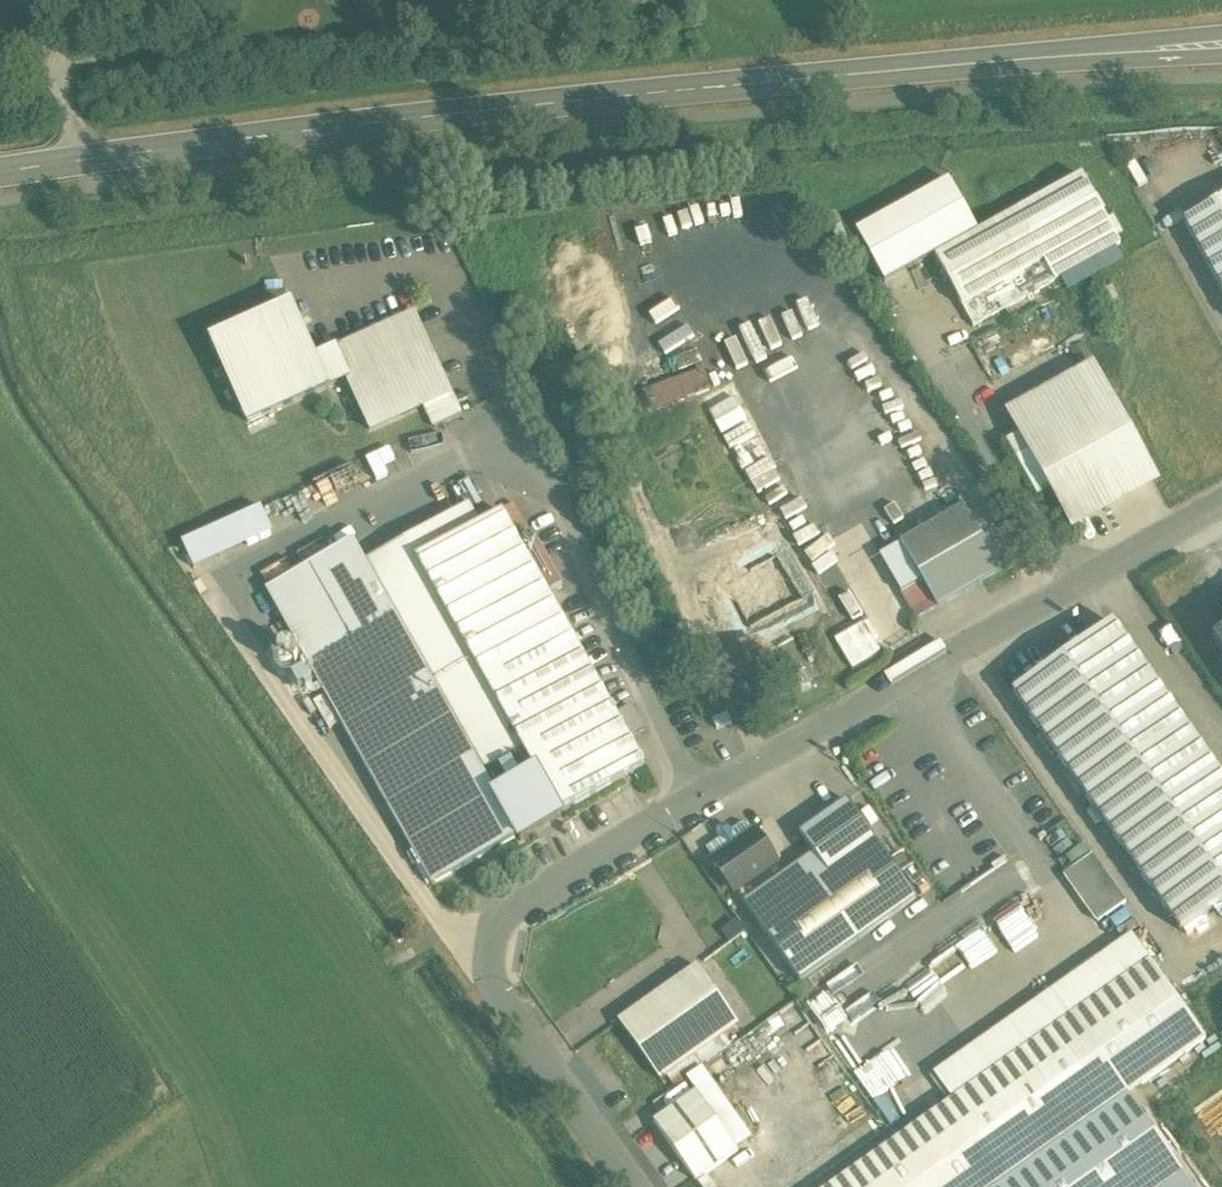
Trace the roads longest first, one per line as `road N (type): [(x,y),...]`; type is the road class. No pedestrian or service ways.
road 1 (secondary): [(0,174),(466,113),(1221,45)]
road 2 (unclassified): [(644,1186),(503,985),(497,914),(1221,508)]
road 3 (track): [(31,14),(87,161)]

